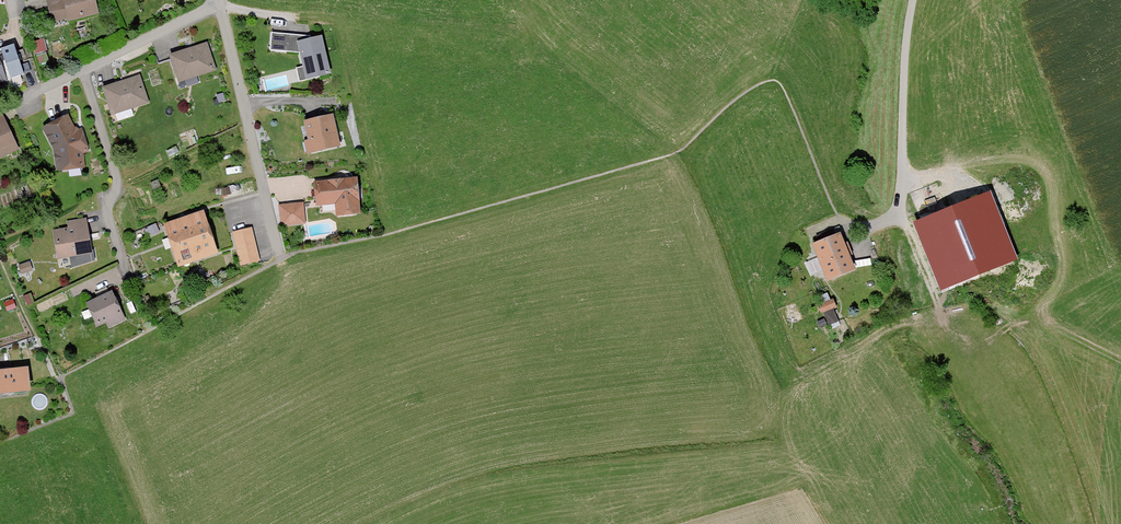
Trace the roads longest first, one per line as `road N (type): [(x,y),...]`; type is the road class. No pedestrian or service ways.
road 1 (track): [(902,174),(1023,159),(1048,175),(1063,275),(1044,315),(1120,359)]
road 2 (residential): [(220,3),(81,69),(121,189),(105,214),(129,274)]
road 3 (residential): [(220,3),(283,259)]

